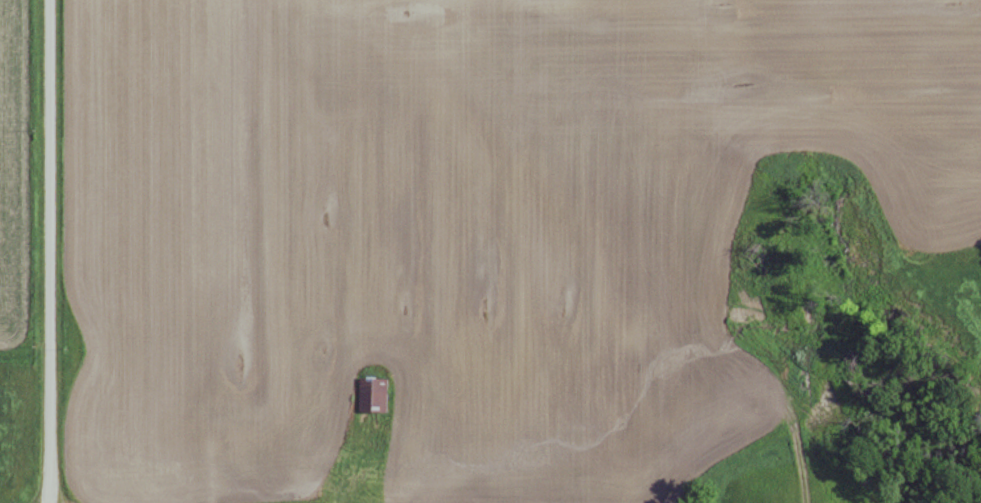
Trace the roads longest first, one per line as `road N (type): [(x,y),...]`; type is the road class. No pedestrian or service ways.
road 1 (residential): [(47,502),(48,0)]

